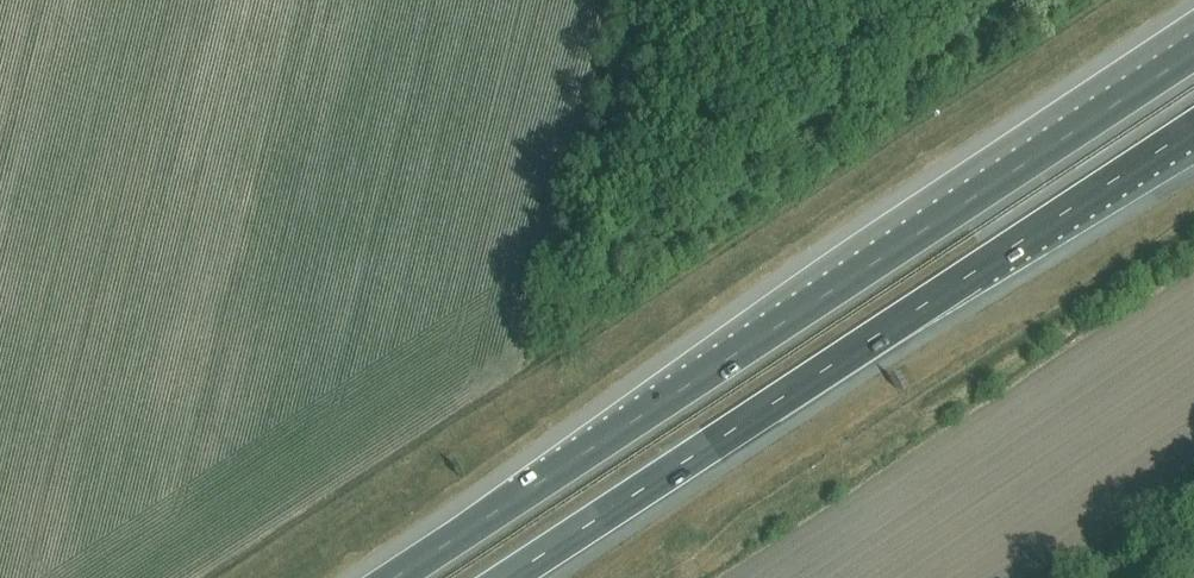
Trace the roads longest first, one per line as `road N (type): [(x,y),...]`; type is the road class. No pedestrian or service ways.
road 1 (motorway): [(1193,53),(393,577)]
road 2 (motorway): [(507,577),(1193,128)]

